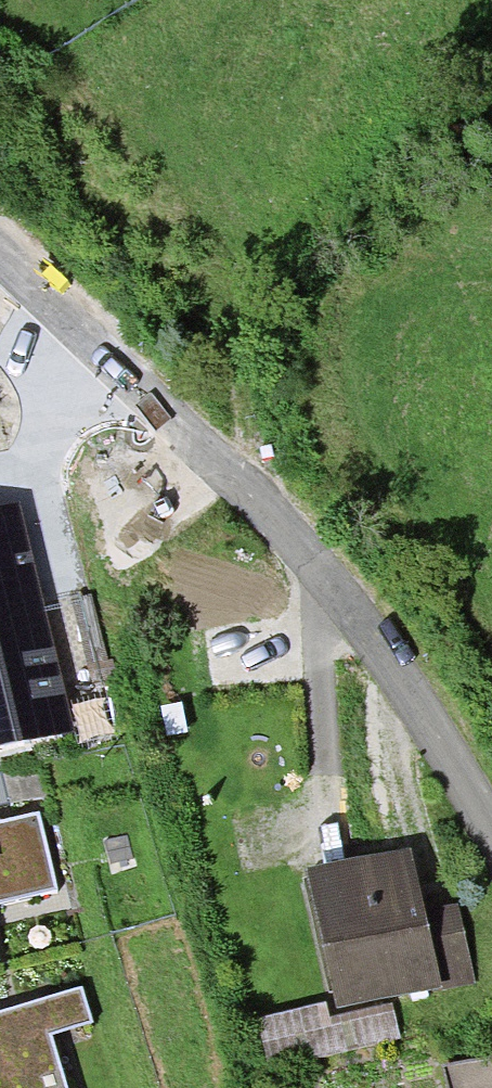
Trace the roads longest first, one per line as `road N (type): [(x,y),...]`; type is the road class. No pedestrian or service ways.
road 1 (residential): [(0,274),(145,418),(218,468),(270,521),(385,656),(491,835)]
road 2 (track): [(218,468),(197,394),(184,301)]

